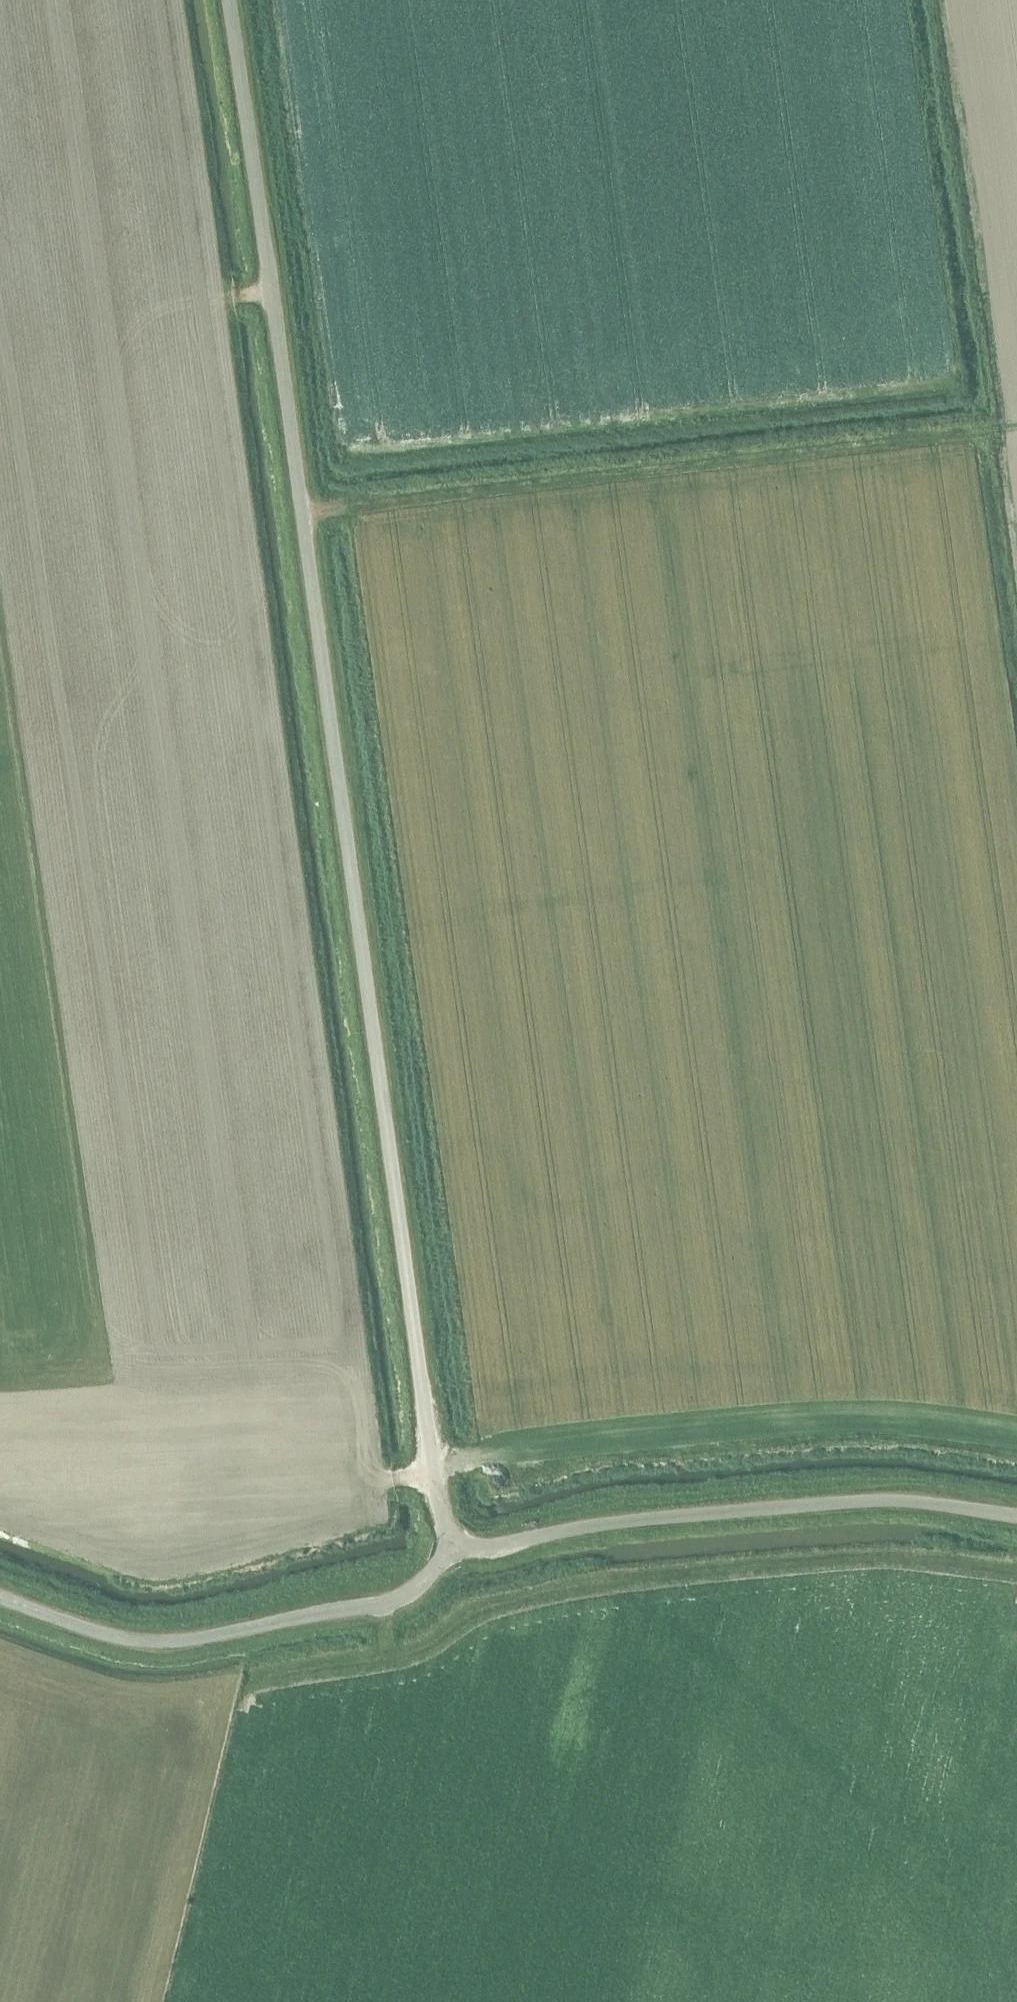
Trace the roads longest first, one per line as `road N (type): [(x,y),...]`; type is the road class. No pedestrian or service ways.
road 1 (unclassified): [(450,1549),(226,0)]
road 2 (unclassified): [(450,1549),(847,1501),(1016,1514)]
road 3 (unclassified): [(0,1600),(117,1639),(188,1641),(406,1599),(450,1549)]

